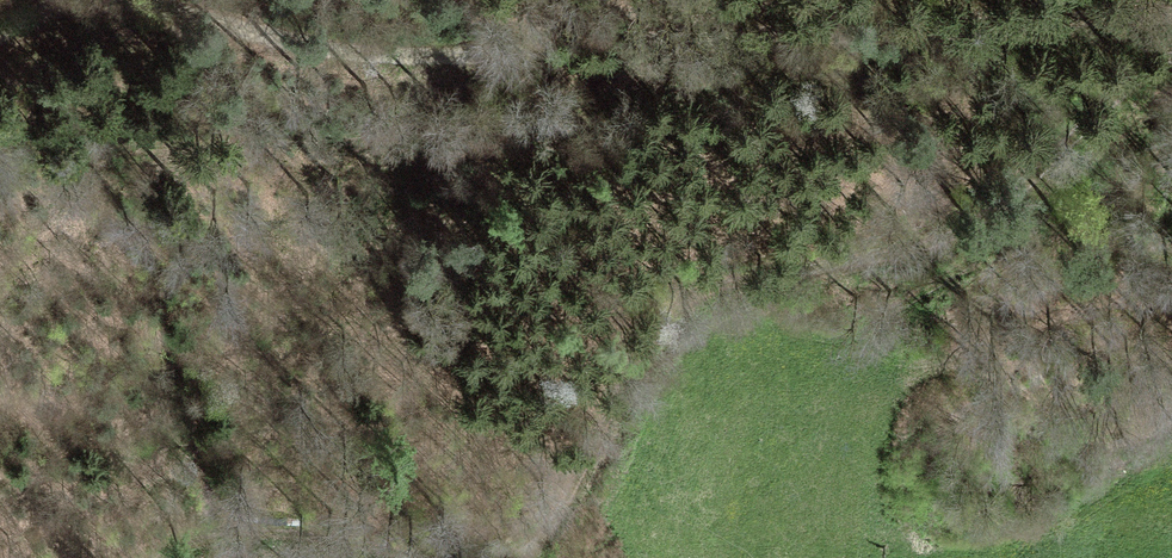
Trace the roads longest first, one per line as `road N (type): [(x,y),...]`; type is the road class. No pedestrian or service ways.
road 1 (track): [(0,42),(60,9),(113,3),(395,62),(1171,18)]
road 2 (track): [(1171,59),(1092,120),(1014,201),(938,249),(898,263),(698,297),(667,320),(539,547),(524,557)]
road 3 (track): [(413,557),(263,537),(220,538),(172,557)]

